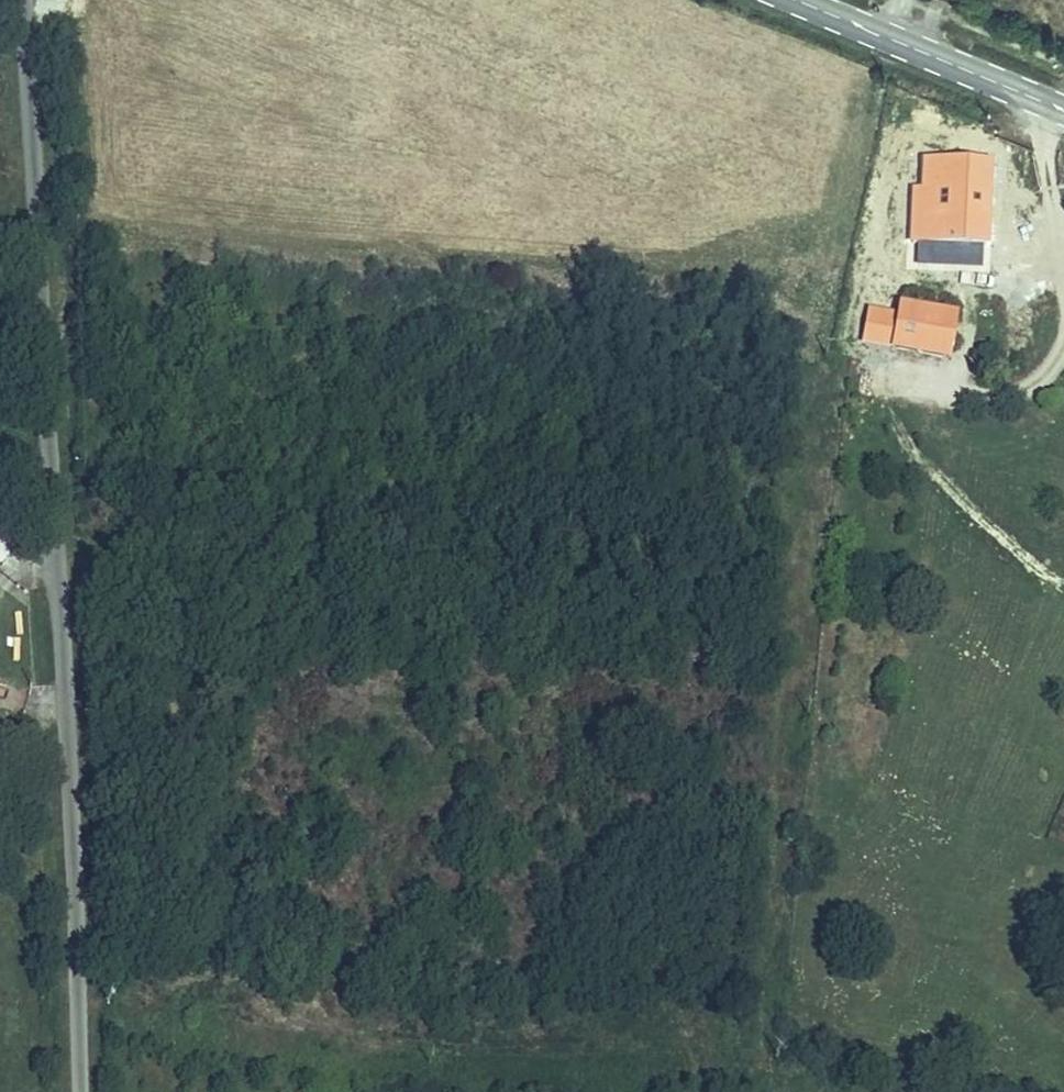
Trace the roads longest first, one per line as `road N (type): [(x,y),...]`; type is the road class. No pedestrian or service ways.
road 1 (residential): [(76,1091),(68,748),(22,0)]
road 2 (secondary): [(798,0),(1063,109)]

